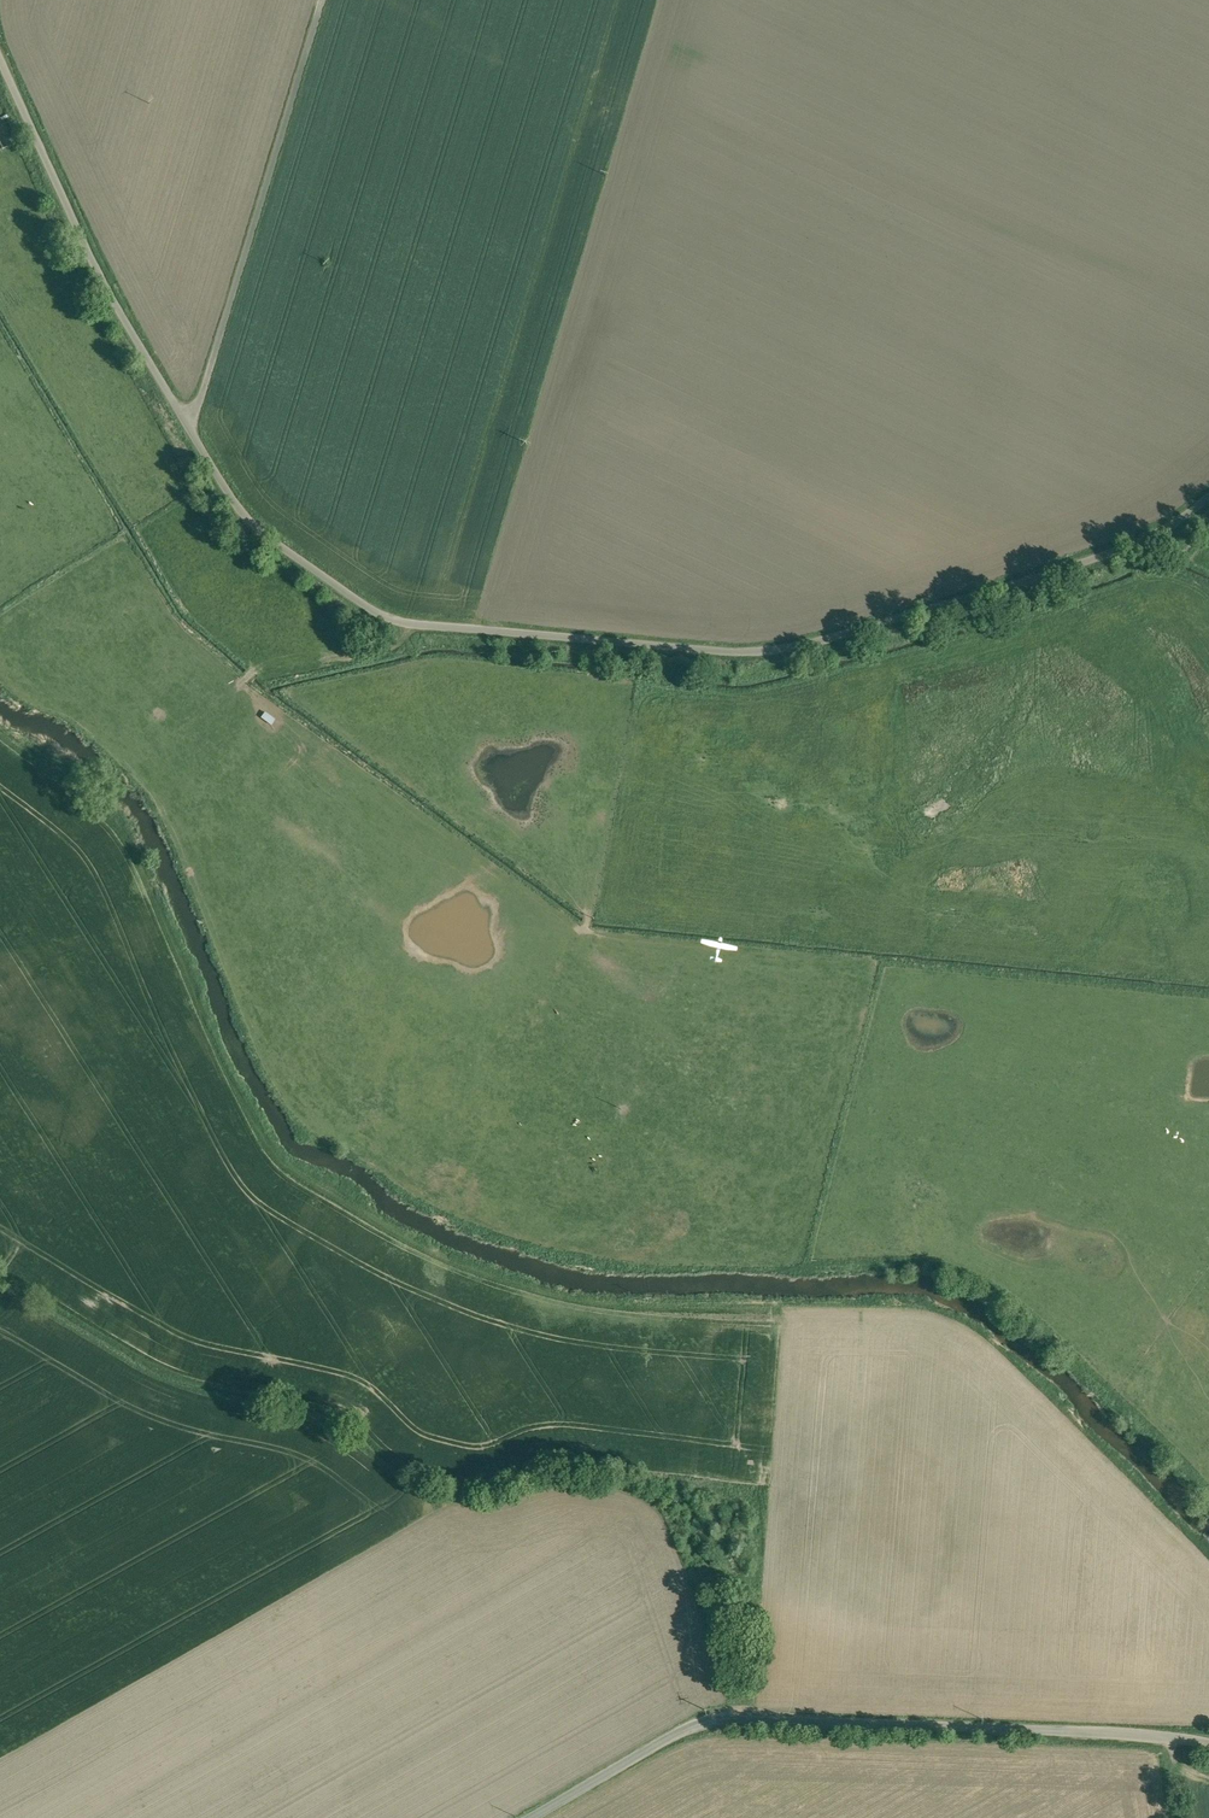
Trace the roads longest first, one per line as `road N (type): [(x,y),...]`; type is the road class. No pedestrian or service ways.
road 1 (residential): [(0,74),(199,460),(275,558),(371,625),(474,644),(729,658),(1034,587),(1190,524),(1208,506)]
road 2 (unclassified): [(517,1817),(727,1703),(1208,1748)]

